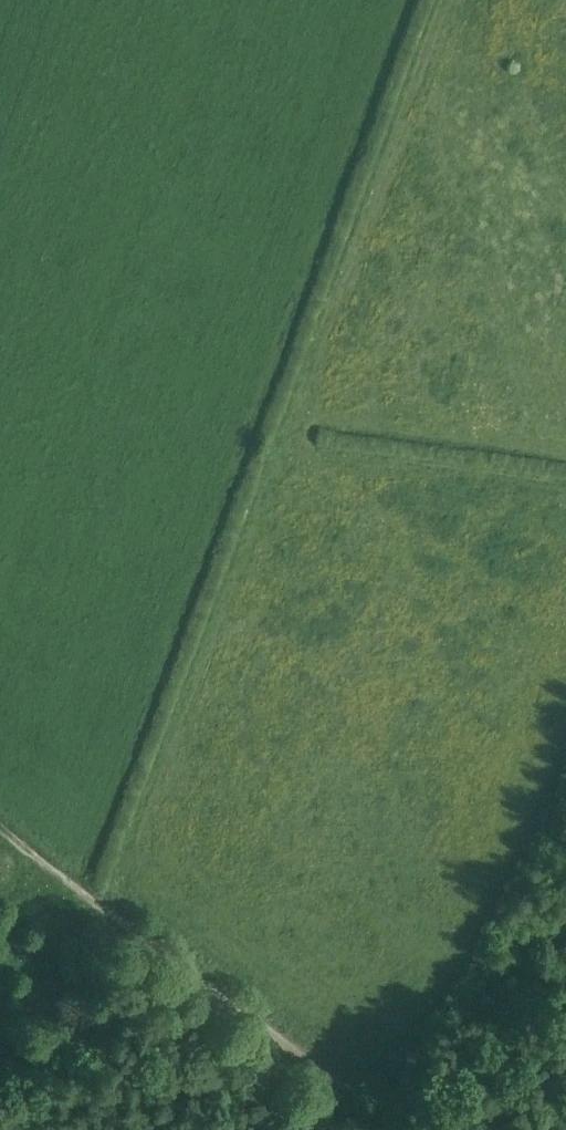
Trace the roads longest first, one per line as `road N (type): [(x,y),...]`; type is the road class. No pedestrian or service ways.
road 1 (track): [(0,827),(263,1022),(384,1129)]

